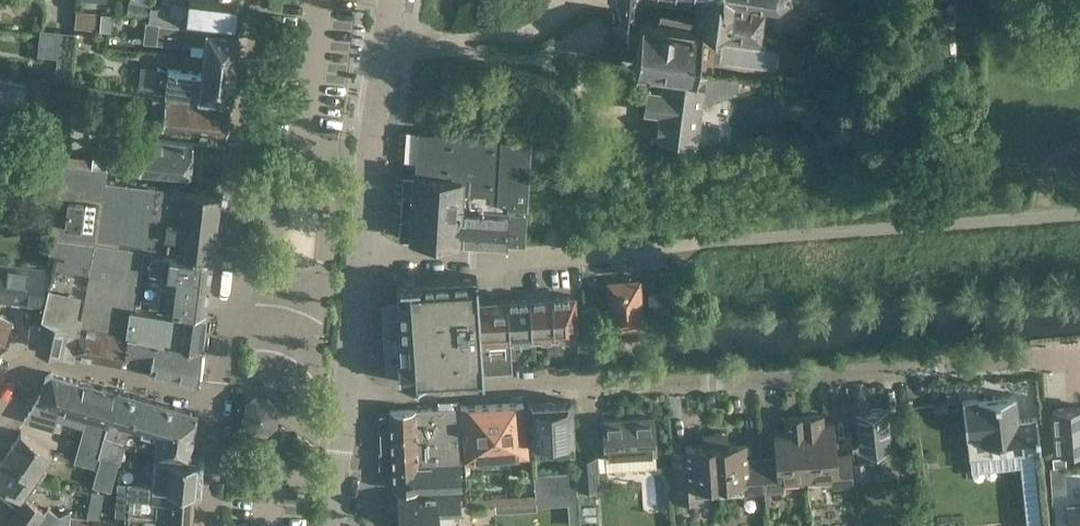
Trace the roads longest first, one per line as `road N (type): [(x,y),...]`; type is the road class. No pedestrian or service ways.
road 1 (residential): [(349,396),(1079,362)]
road 2 (unclassified): [(363,256),(635,254),(733,238),(1079,214)]
road 3 (secondary): [(363,256),(394,0)]
road 4 (residential): [(0,405),(29,358),(215,401)]
road 5 (residential): [(238,174),(260,0)]
road 6 (secondary): [(349,396),(363,256)]
road 7 (secondary): [(335,525),(349,396)]
road 8 (unclassified): [(206,525),(215,401)]

